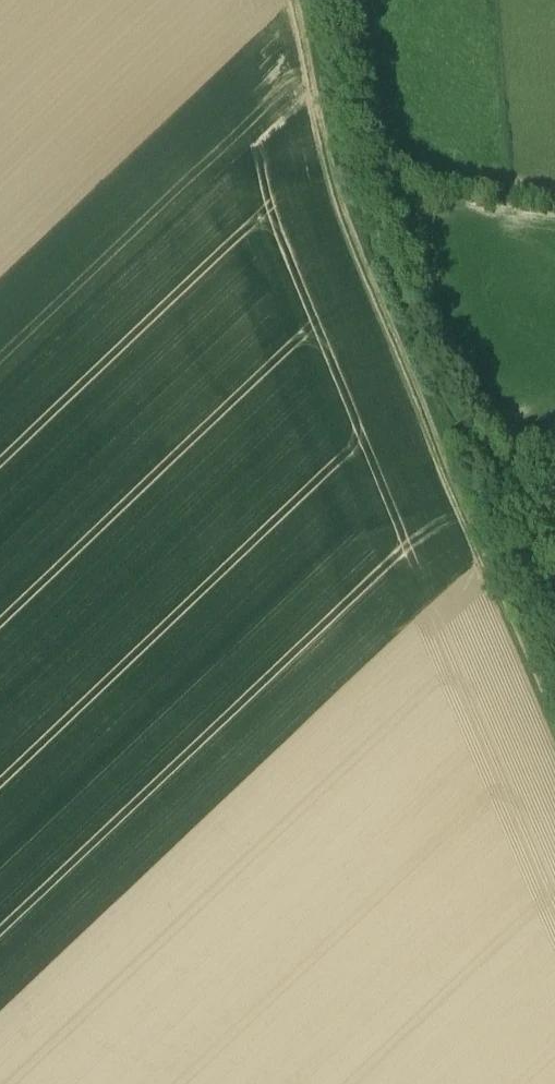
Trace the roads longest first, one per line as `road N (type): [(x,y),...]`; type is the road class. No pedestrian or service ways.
road 1 (track): [(307,0),(354,220),(554,704)]

